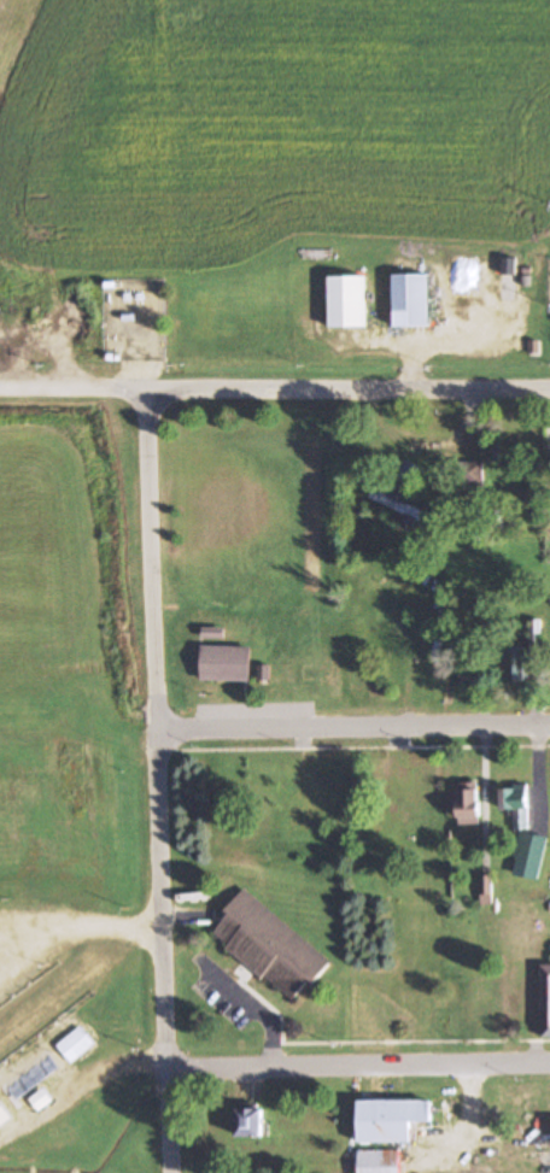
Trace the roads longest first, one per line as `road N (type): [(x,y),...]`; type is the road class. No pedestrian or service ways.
road 1 (residential): [(168,1172),(144,393)]
road 2 (residential): [(490,389),(0,392)]
road 3 (residential): [(502,723),(158,729)]
road 4 (residential): [(165,1071),(509,1066)]

